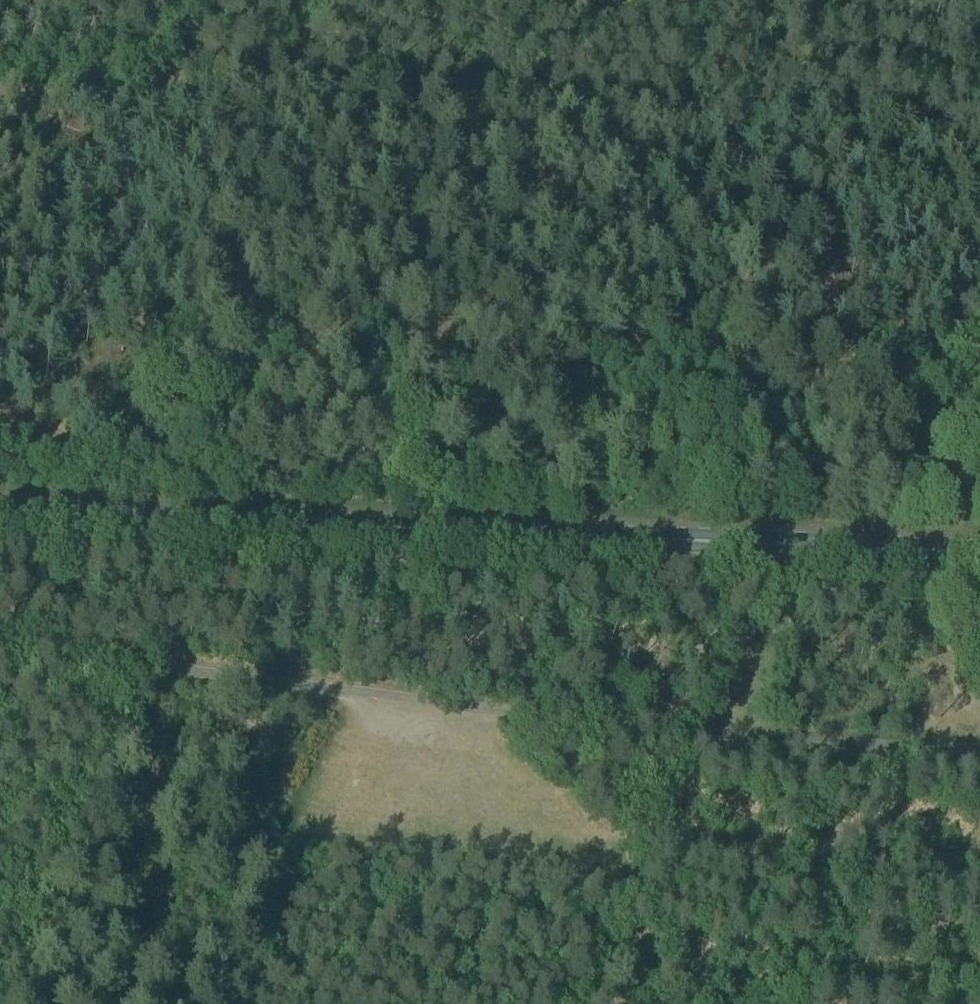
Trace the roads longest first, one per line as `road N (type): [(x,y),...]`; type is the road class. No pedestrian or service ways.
road 1 (primary): [(979,543),(0,507)]

